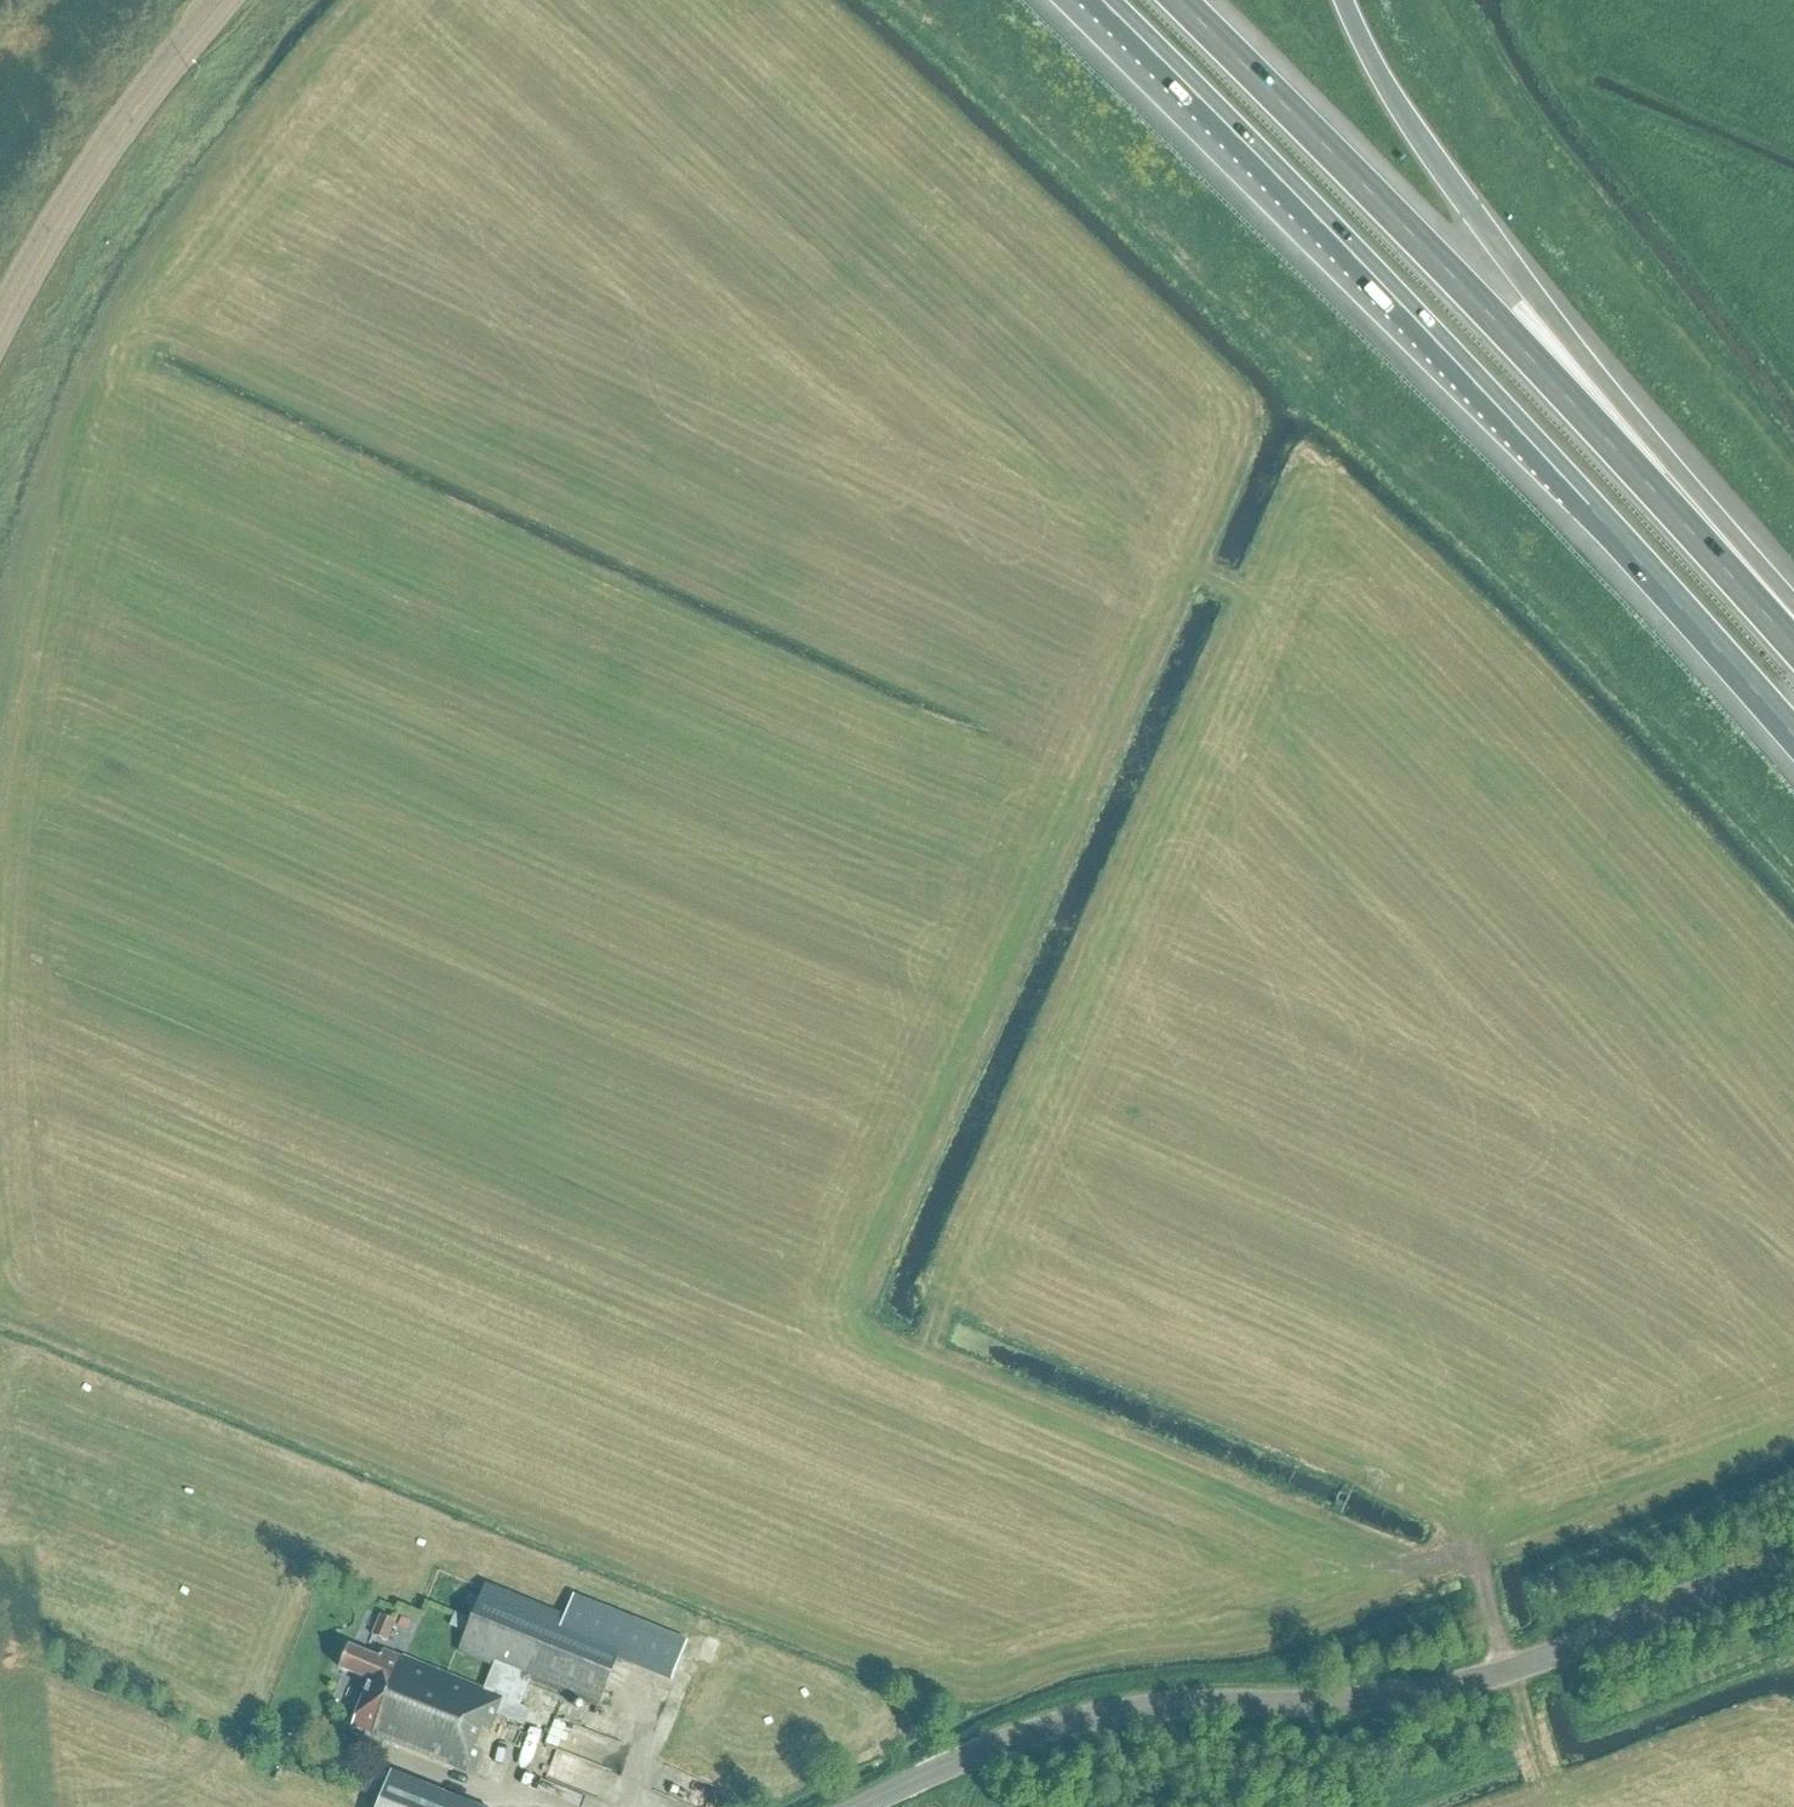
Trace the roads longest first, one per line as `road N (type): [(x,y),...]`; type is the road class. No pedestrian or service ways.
road 1 (motorway): [(1098,0),(1384,288),(1793,738)]
road 2 (tertiary): [(858,1806),(1007,1736),(1065,1720),(1160,1702),(1407,1694),(1462,1683),(1554,1658),(1793,1568)]
road 3 (motorway): [(1793,649),(1387,209),(1177,0)]
road 4 (motorway): [(1793,634),(1459,195),(1397,106),(1344,0)]
road 5 (primary): [(0,314),(87,175),(221,0)]

